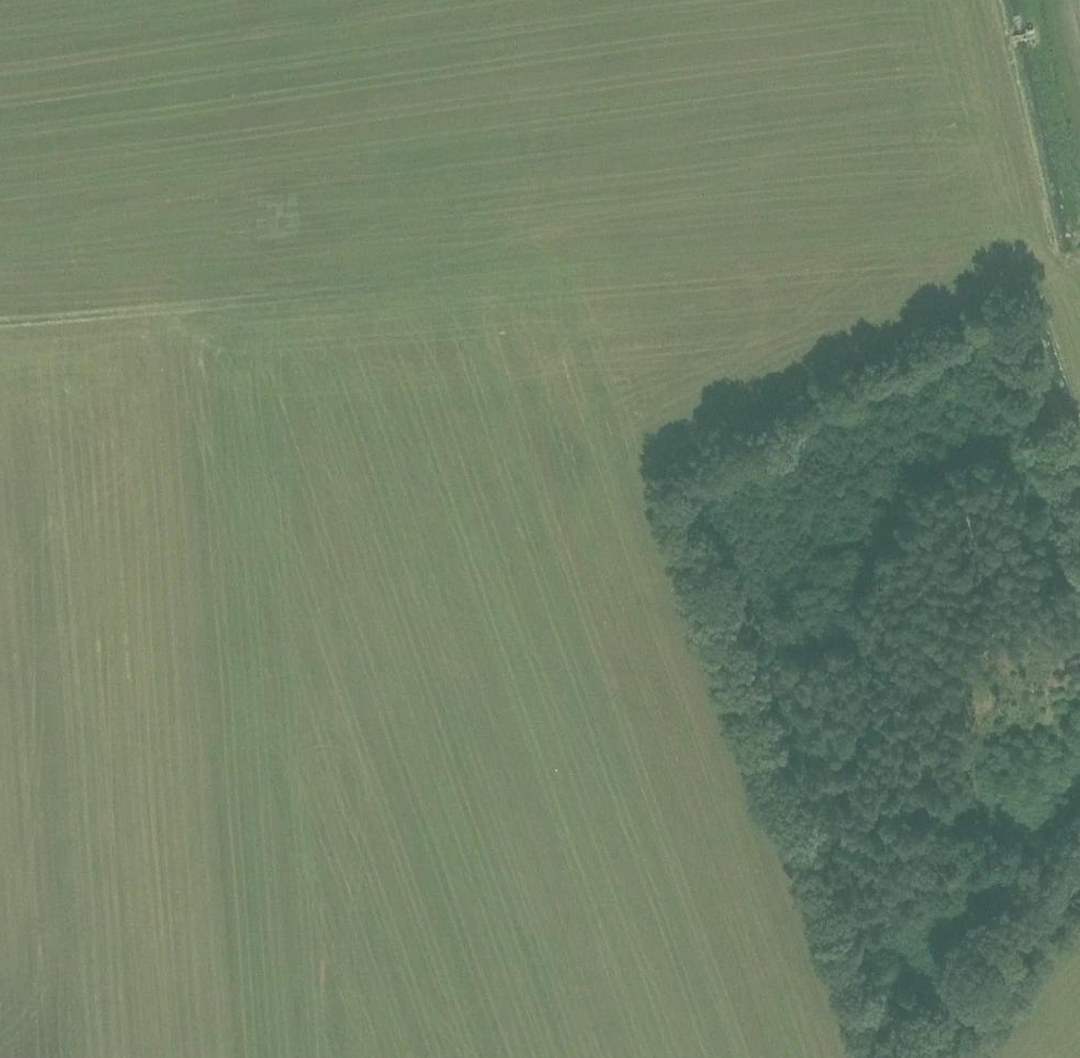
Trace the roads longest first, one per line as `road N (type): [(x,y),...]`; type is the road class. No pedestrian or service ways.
road 1 (track): [(1044,0),(1079,166)]

